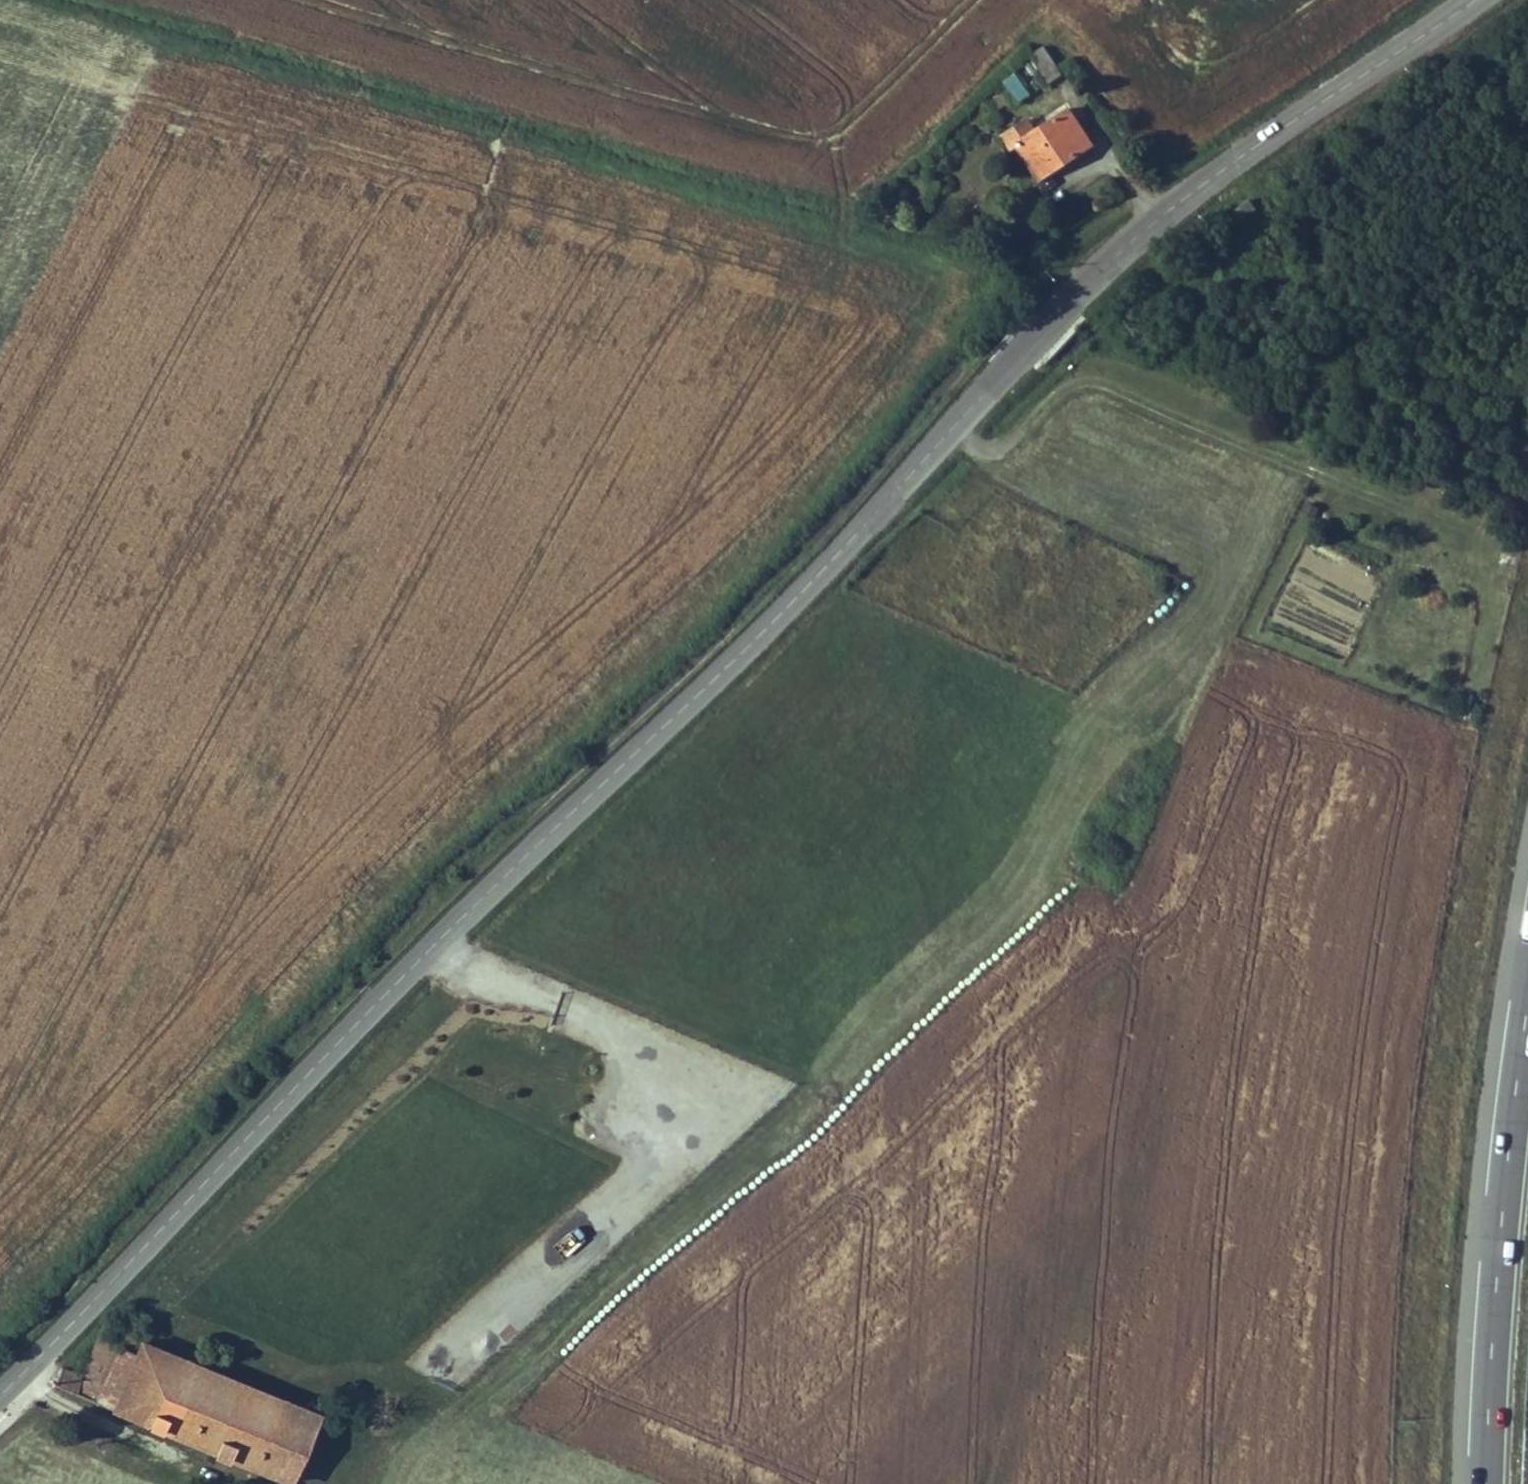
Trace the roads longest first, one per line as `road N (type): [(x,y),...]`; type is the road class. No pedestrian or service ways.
road 1 (tertiary): [(0,1392),(1088,274),(1232,151),(1461,0)]
road 2 (motorway): [(1527,1016),(1489,1372),(1486,1483)]

